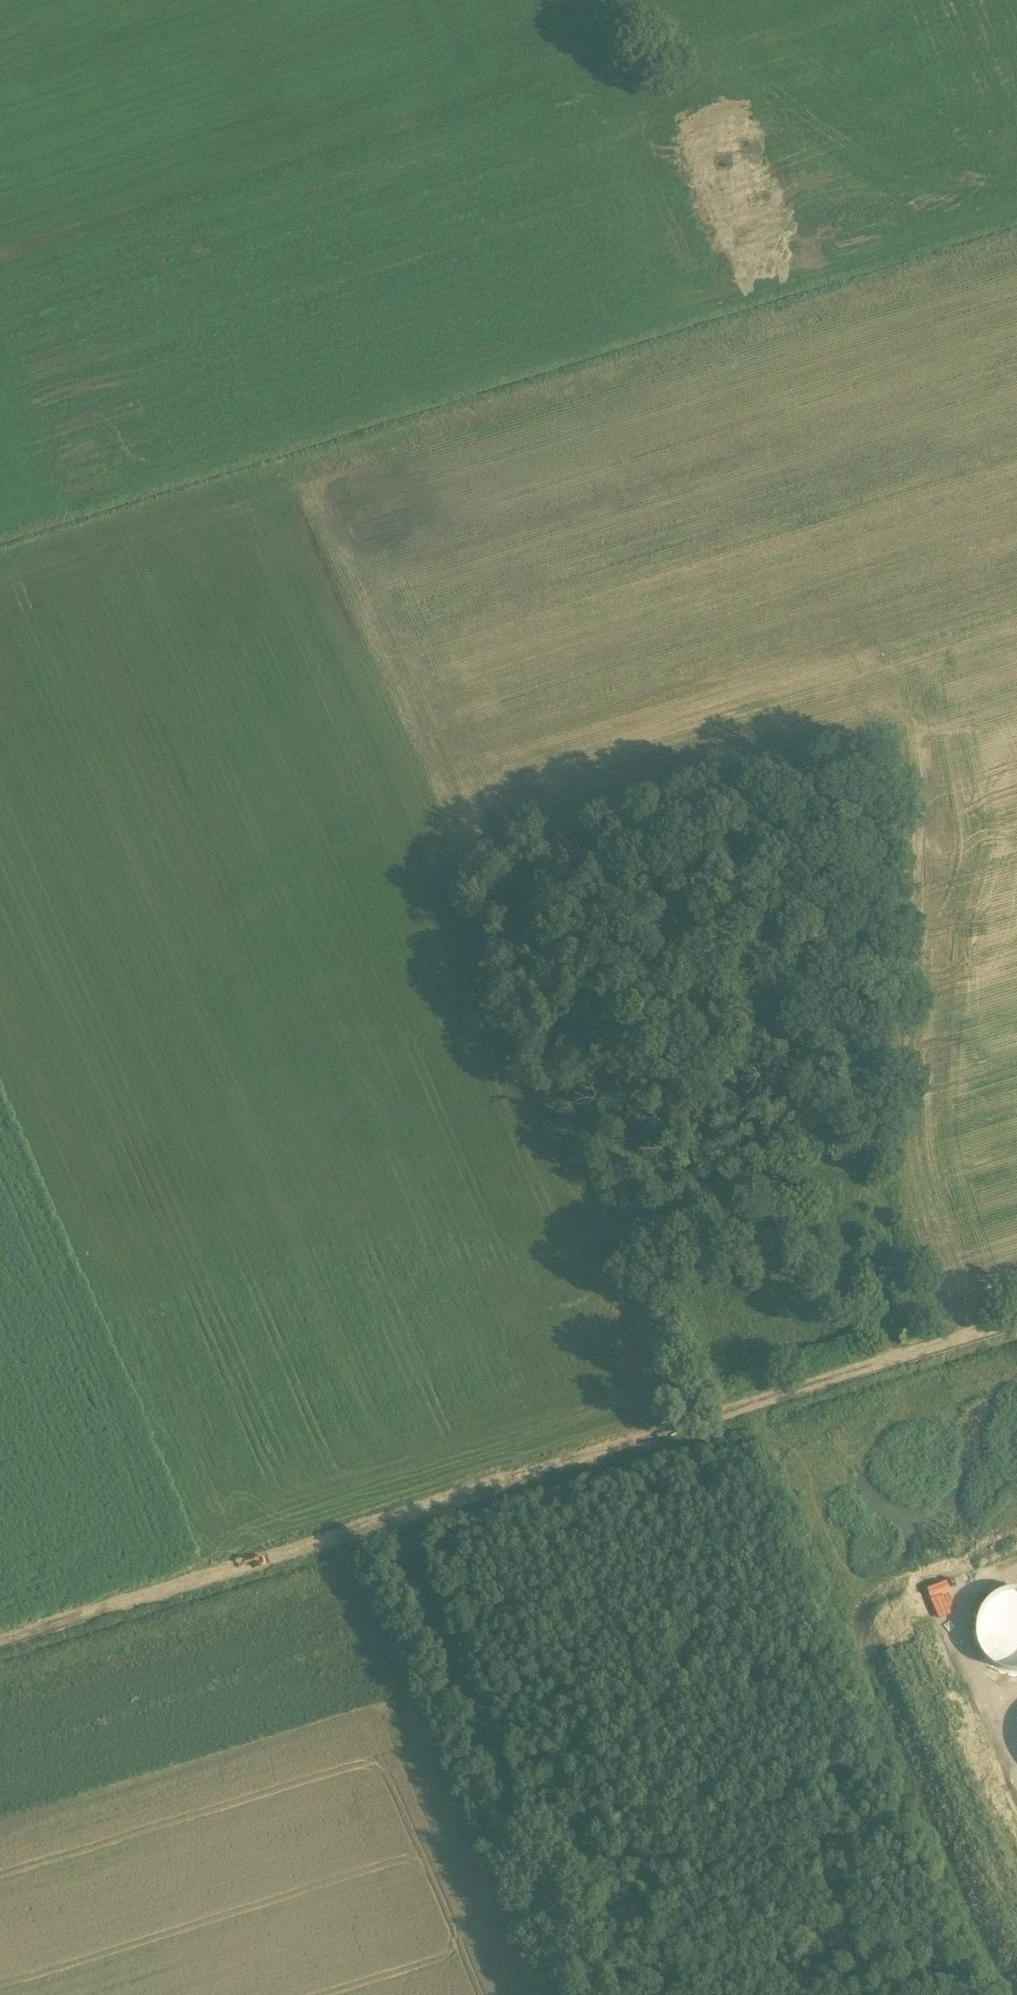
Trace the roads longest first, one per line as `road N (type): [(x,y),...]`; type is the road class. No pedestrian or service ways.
road 1 (track): [(0,1644),(1016,1324)]

